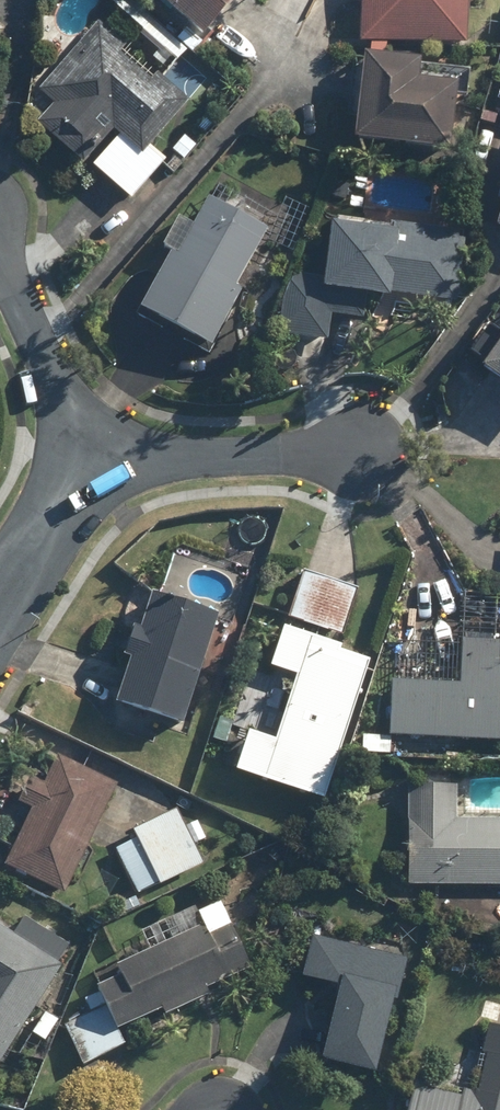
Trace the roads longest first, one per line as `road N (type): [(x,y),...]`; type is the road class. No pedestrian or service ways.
road 1 (residential): [(80,467),(361,454)]
road 2 (residential): [(80,467),(0,267)]
road 3 (residential): [(0,597),(80,467)]

